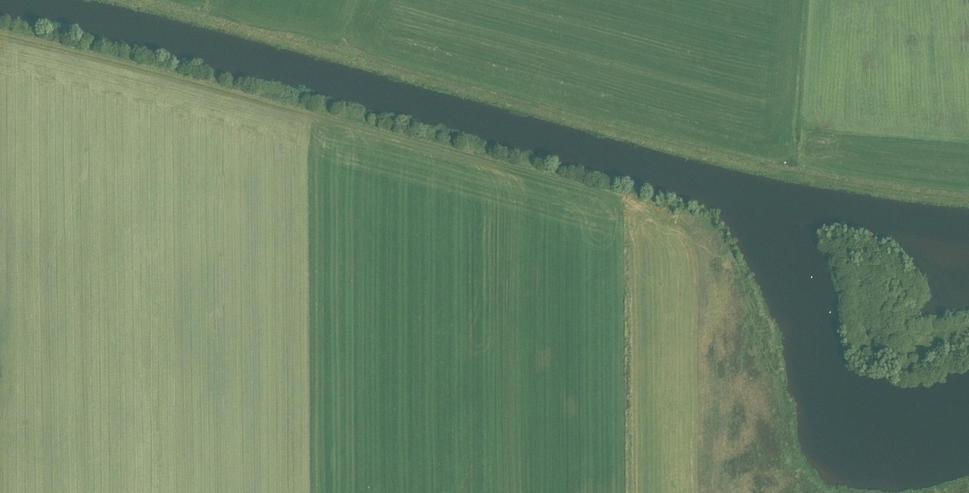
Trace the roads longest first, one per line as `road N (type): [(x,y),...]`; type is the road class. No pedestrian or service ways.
road 1 (track): [(968,193),(668,141),(150,0)]

